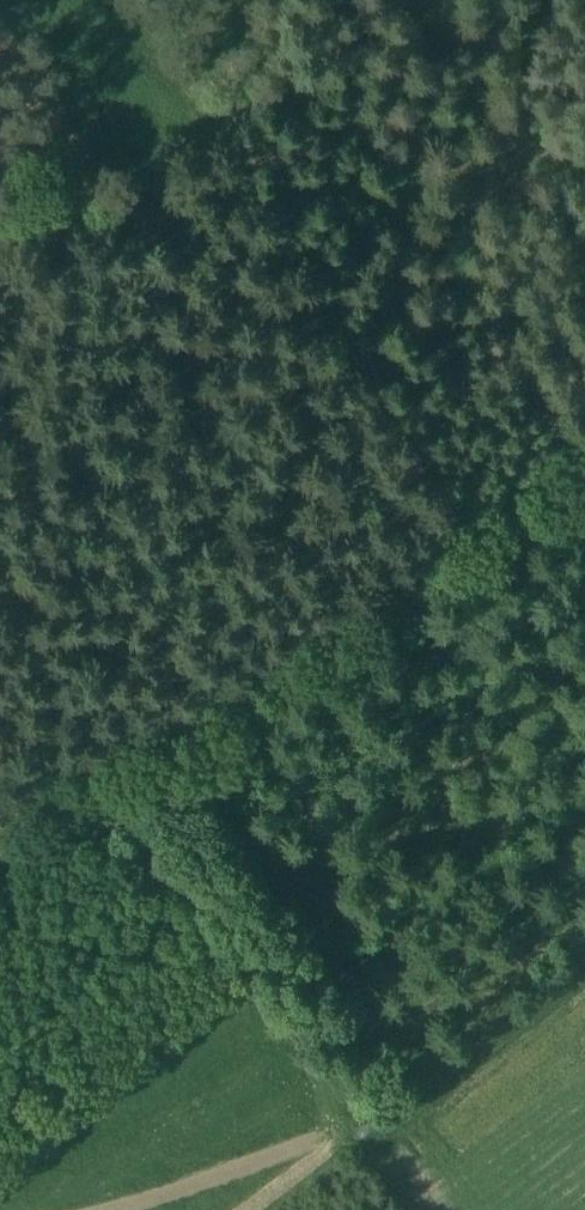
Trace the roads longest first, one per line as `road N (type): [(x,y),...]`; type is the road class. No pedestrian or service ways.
road 1 (track): [(584,431),(0,817)]
road 2 (track): [(95,754),(350,1113)]

